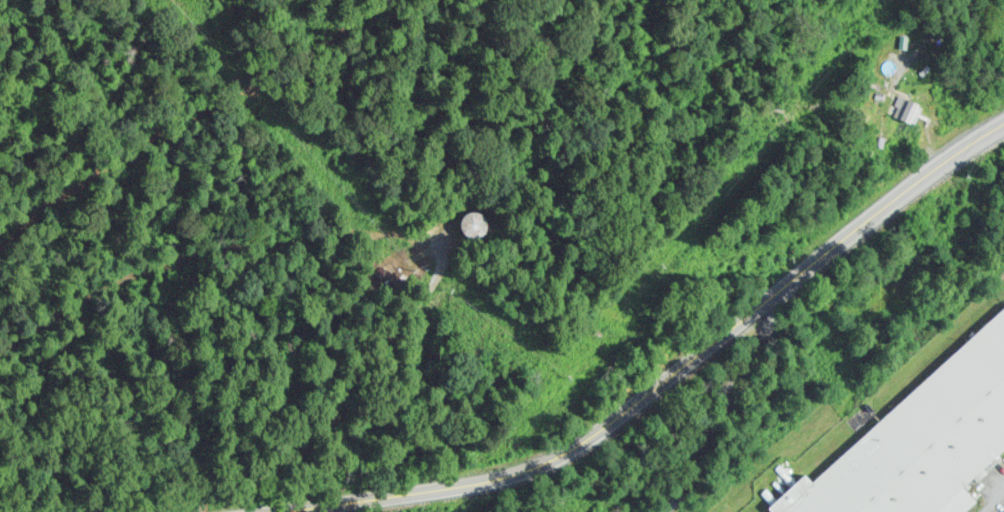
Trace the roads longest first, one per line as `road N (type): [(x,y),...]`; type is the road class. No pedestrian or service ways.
road 1 (secondary): [(269,511),(499,478),(553,459),(761,321),(1003,120)]
road 2 (track): [(802,281),(602,303),(450,295),(395,279),(332,253),(66,0)]
road 3 (track): [(564,295),(536,245),(475,195),(410,207),(332,253)]
road 4 (residential): [(663,511),(706,449),(761,321)]

